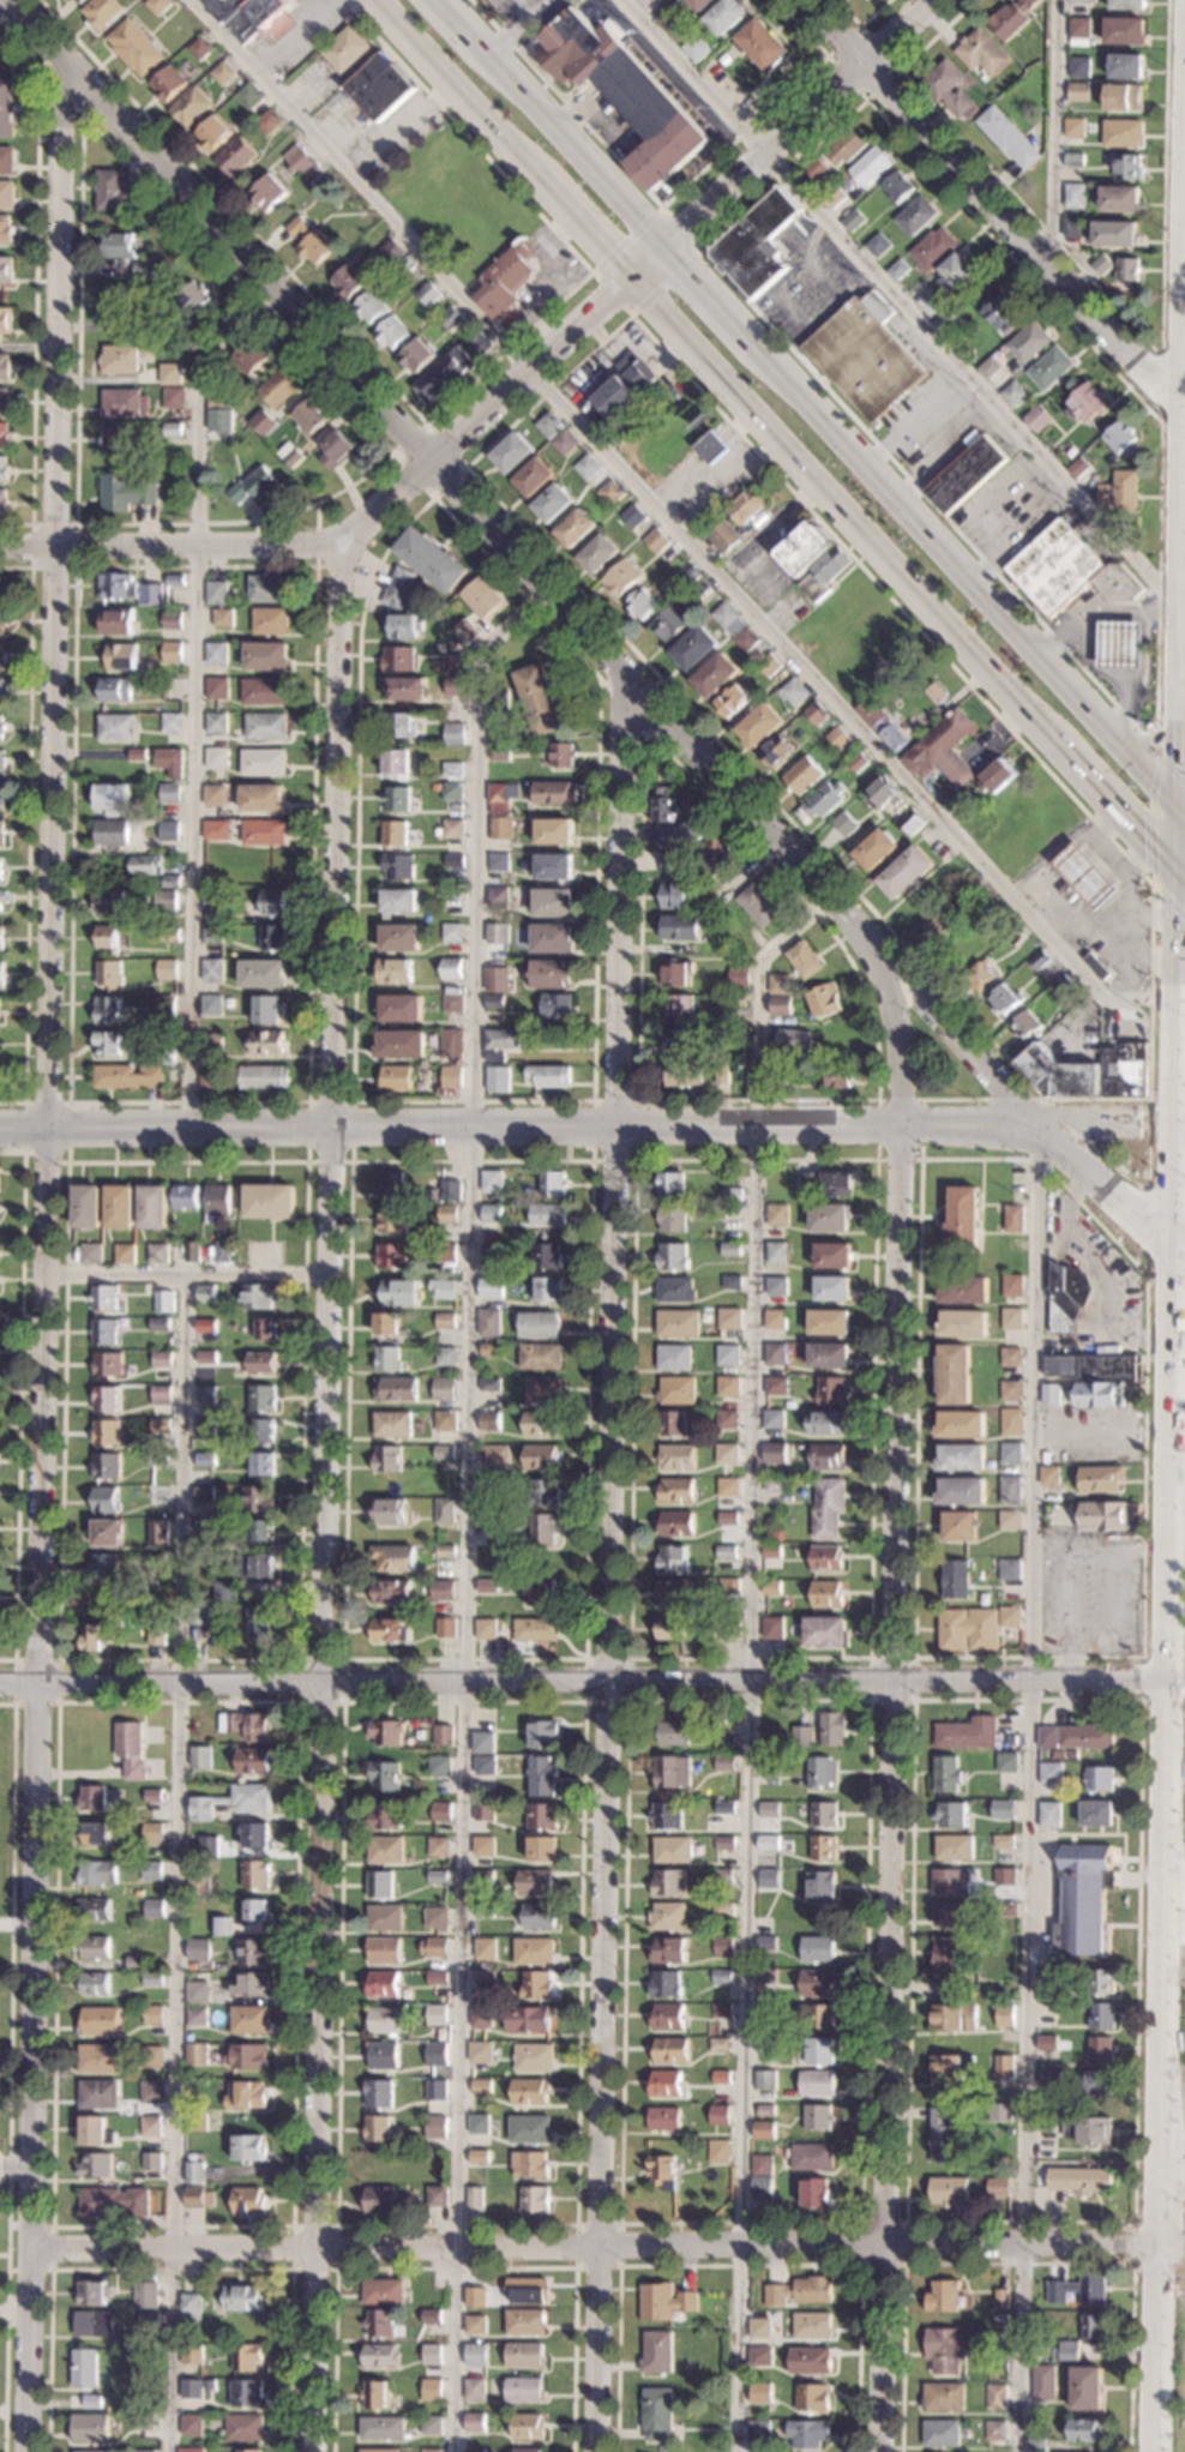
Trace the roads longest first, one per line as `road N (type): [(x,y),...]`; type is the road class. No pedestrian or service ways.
road 1 (residential): [(25,2451),(62,64)]
road 2 (residential): [(309,2451),(345,546)]
road 3 (residential): [(594,2451),(627,685)]
road 4 (secondary): [(1177,877),(1152,2451)]
road 5 (residential): [(877,2451),(903,1120),(898,1032),(874,948)]
road 6 (residential): [(874,948),(7,0)]
road 7 (residential): [(1184,1678),(0,1681)]
road 8 (residential): [(1184,2247),(1111,2240),(29,2246)]
road 9 (tertiary): [(1040,1119),(0,1128)]
road 10 (primary): [(628,277),(1055,744)]
road 11 (primary): [(1177,807),(756,345)]
road 12 (residential): [(1179,398),(797,0)]
road 13 (residential): [(937,0),(628,277)]
road 14 (residential): [(628,277),(345,546)]
road 15 (residential): [(345,546),(0,549)]
road 16 (primary): [(664,245),(483,48)]
road 17 (primary): [(373,0),(535,176)]
road 18 (residential): [(1040,1119),(874,948)]
road 19 (secondary): [(1178,587),(1177,807)]
road 20 (secondary): [(1179,398),(1178,587)]
road 21 (tertiary): [(1184,1232),(1113,1195),(1040,1119)]
road 22 (primary): [(1055,744),(1177,877)]
road 23 (secondary): [(1184,133),(1181,304)]
road 24 (primary): [(535,176),(628,277)]
road 25 (primary): [(756,345),(664,245)]
road 26 (residential): [(1174,1118),(1040,1119)]

